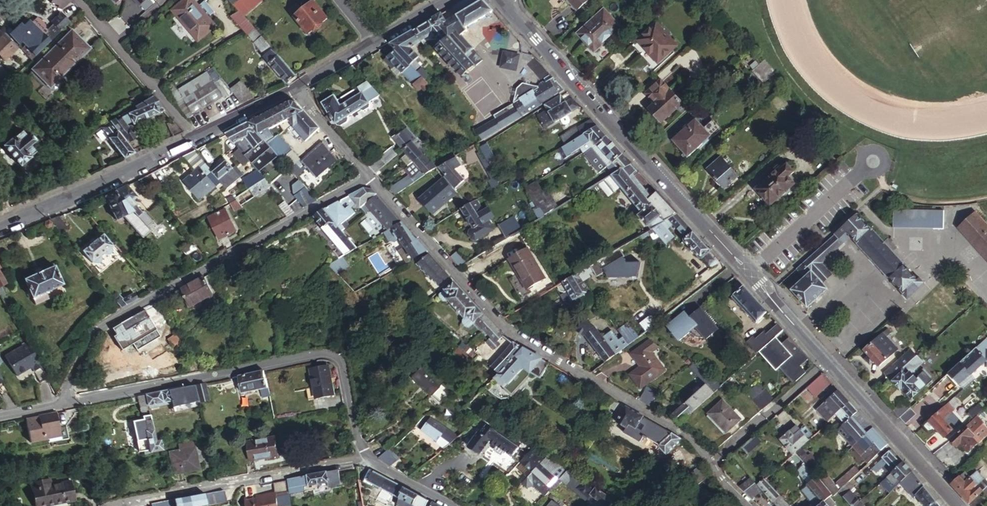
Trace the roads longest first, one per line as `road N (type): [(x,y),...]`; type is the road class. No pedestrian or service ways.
road 1 (residential): [(750,505),(697,441),(506,328),(369,178)]
road 2 (tertiary): [(501,0),(825,362)]
road 3 (residential): [(369,178),(98,327),(62,402)]
road 4 (residential): [(62,402),(329,352),(344,362),(365,460)]
road 5 (residential): [(365,460),(113,505)]
road 6 (residential): [(0,226),(195,139)]
road 7 (tertiary): [(825,362),(954,505)]
road 8 (residential): [(80,0),(195,139)]
road 9 (residential): [(730,448),(825,362)]

